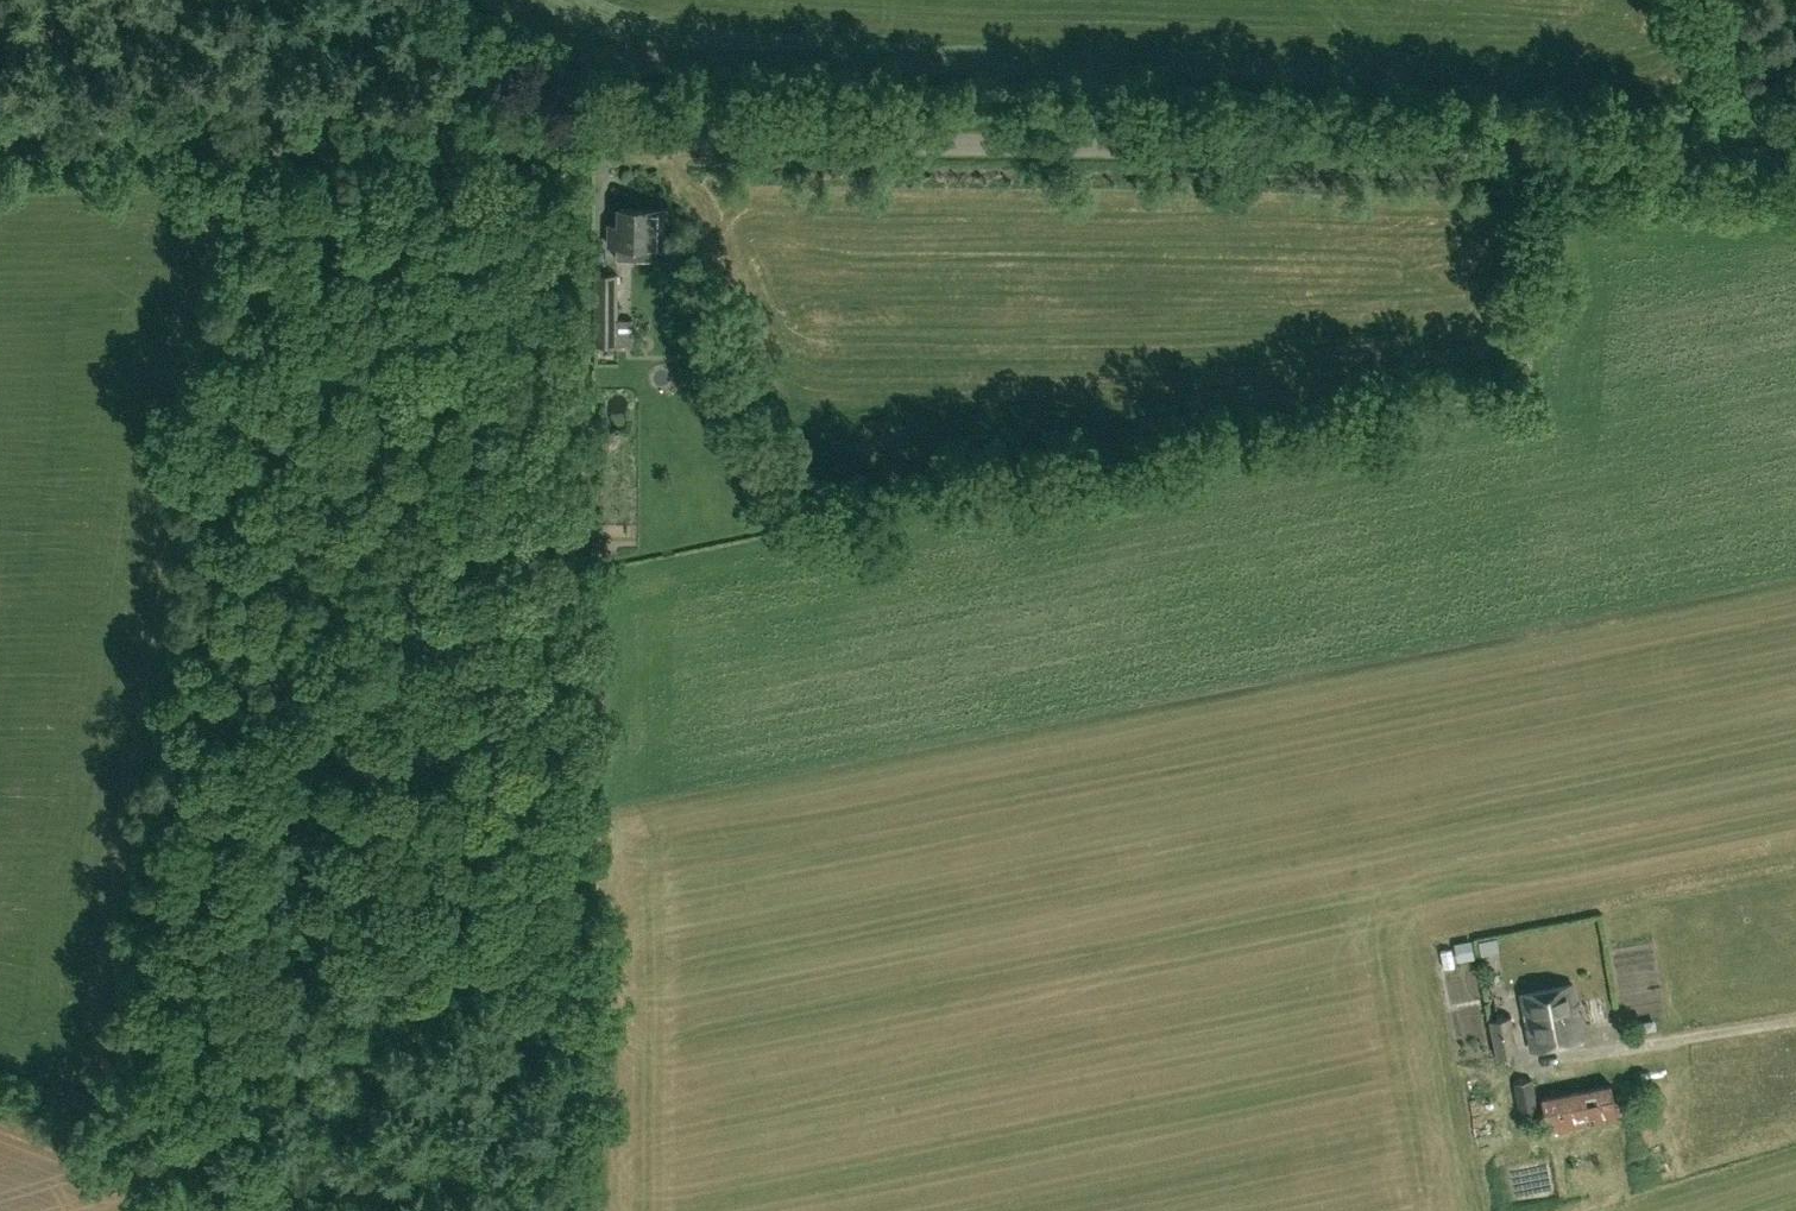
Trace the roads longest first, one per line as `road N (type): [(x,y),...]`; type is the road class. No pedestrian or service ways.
road 1 (unclassified): [(1795,169),(0,130)]

